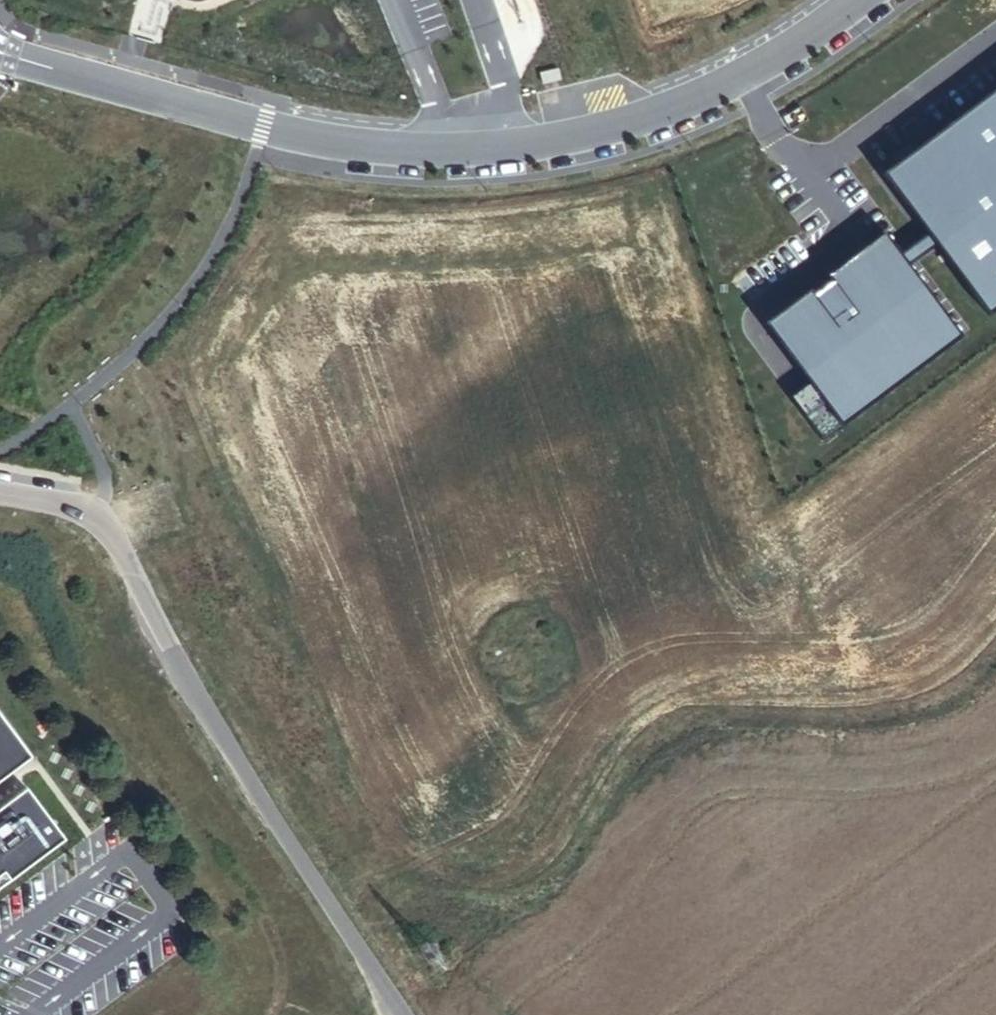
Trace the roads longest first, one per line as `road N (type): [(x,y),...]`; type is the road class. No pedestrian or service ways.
road 1 (unclassified): [(0,42),(364,145),(596,132),(788,59)]
road 2 (unclassified): [(402,1014),(164,634),(98,509),(0,485)]

